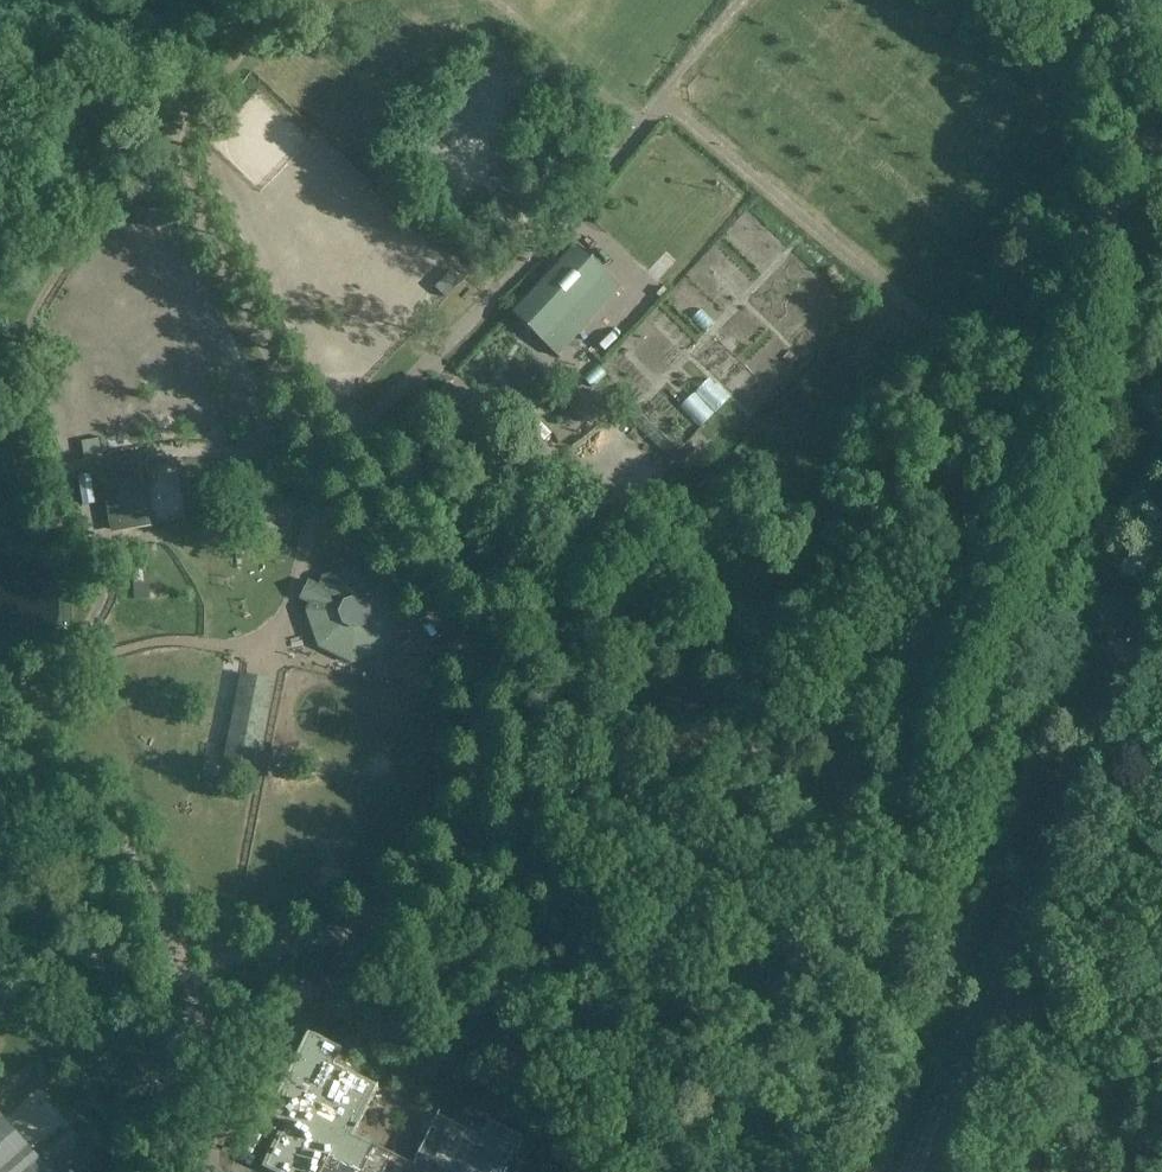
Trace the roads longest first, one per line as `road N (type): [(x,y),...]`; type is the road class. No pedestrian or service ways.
road 1 (primary): [(923,1171),(1161,563)]

